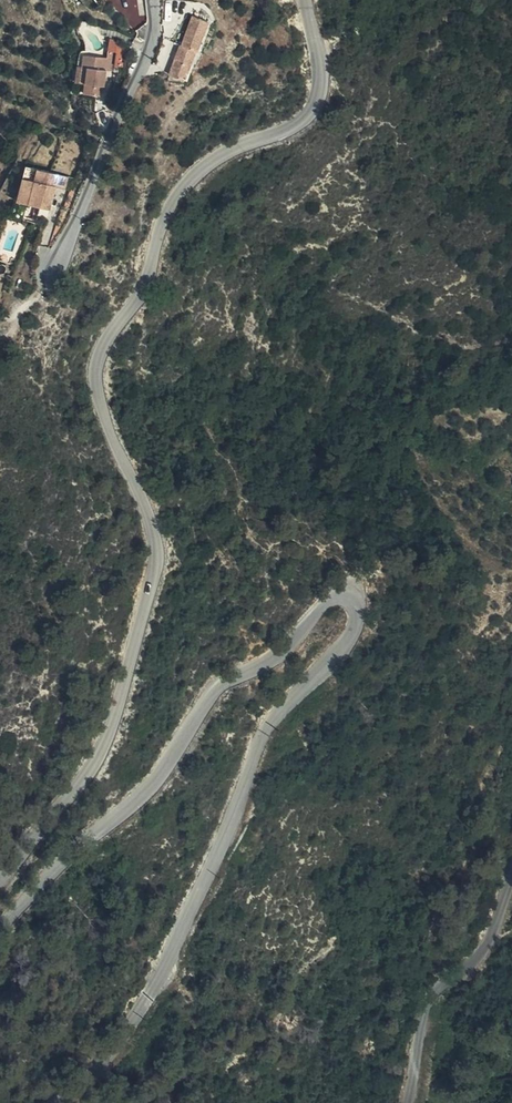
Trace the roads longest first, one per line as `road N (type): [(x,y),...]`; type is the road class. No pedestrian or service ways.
road 1 (tertiary): [(0,933),(74,851),(160,776),(217,683),(288,646),(323,603),(344,597),(357,611),(351,637),(257,748),(227,838),(169,966),(61,1102)]
road 2 (tertiary): [(307,0),(321,81),(314,108),(278,136),(229,152),(175,194),(138,303),(110,331),(94,366),(100,407),(151,516),(145,614),(92,766),(0,881)]
road 3 (residential): [(151,0),(147,49),(128,107),(56,267)]
road 4 (unclassified): [(407,1102),(431,1005),(486,945),(511,885)]
road 5 (track): [(56,267),(0,381)]

